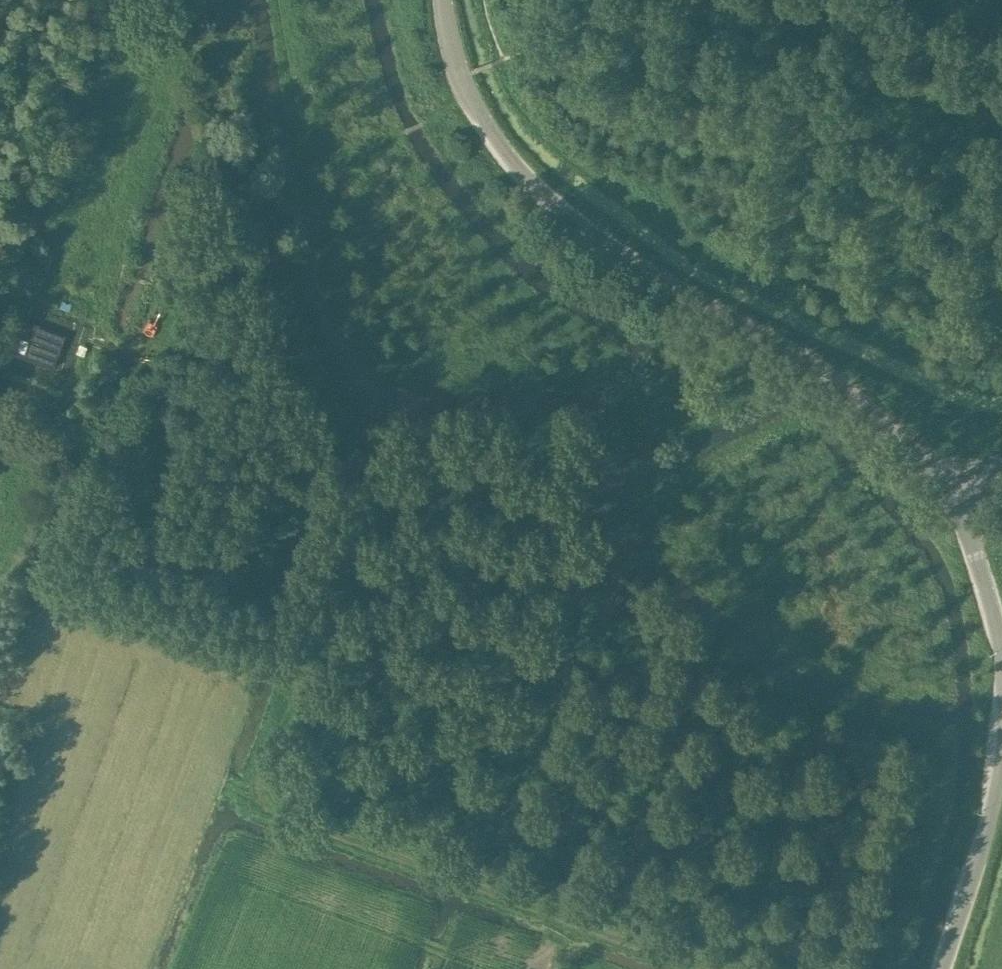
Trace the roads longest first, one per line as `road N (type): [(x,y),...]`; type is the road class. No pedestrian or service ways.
road 1 (tertiary): [(961,497),(850,391),(599,244),(538,192),(470,96),(445,0)]
road 2 (unclassified): [(941,968),(989,834),(1001,752)]
road 3 (unclassified): [(1001,713),(1001,633),(961,497)]

